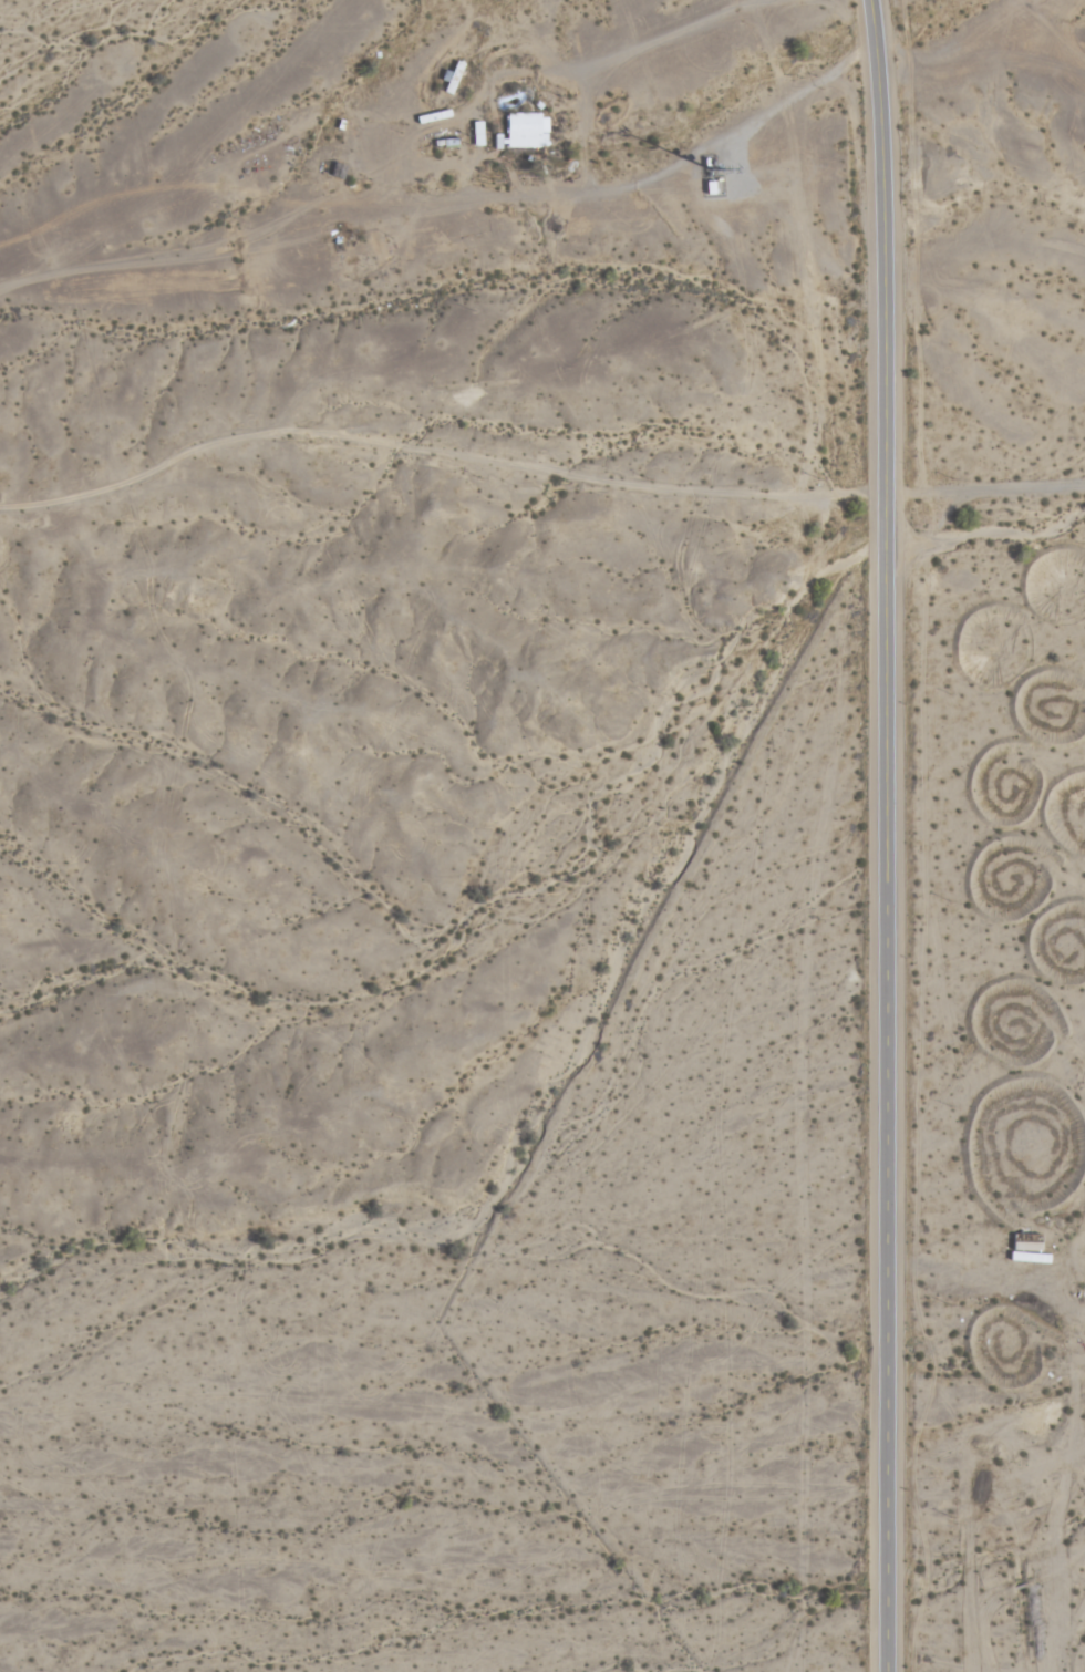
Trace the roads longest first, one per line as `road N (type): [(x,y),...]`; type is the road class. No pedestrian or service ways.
road 1 (trunk): [(895,1671),(893,493),(875,0)]
road 2 (residential): [(893,493),(804,502),(683,497),(339,436),(249,436),(108,493),(0,514)]

